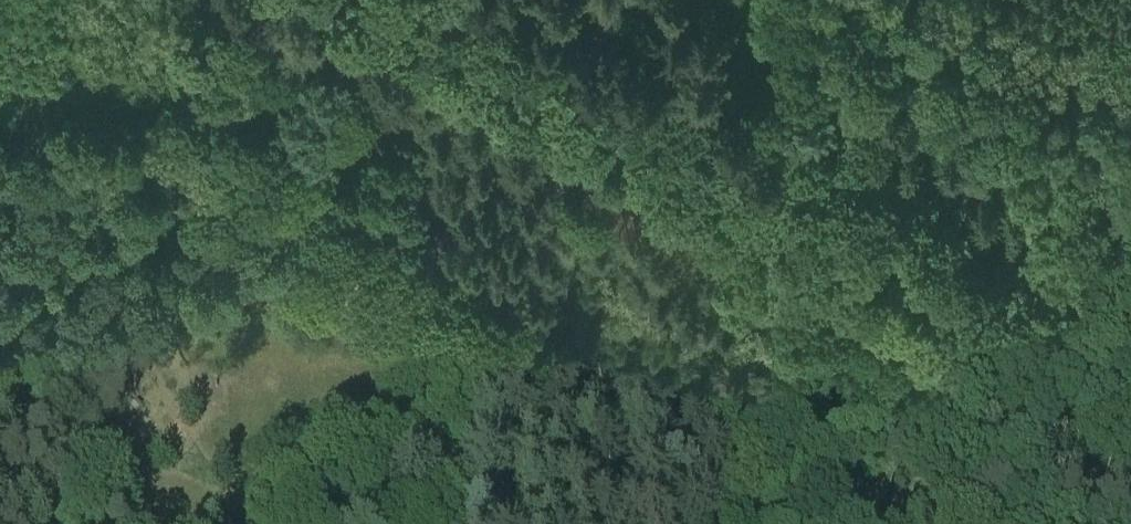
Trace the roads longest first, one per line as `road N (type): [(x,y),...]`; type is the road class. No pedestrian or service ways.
road 1 (track): [(391,0),(1130,393)]
road 2 (track): [(778,205),(762,523)]
road 3 (track): [(354,0),(316,96),(315,148),(332,224)]
road 4 (track): [(778,205),(786,0)]

